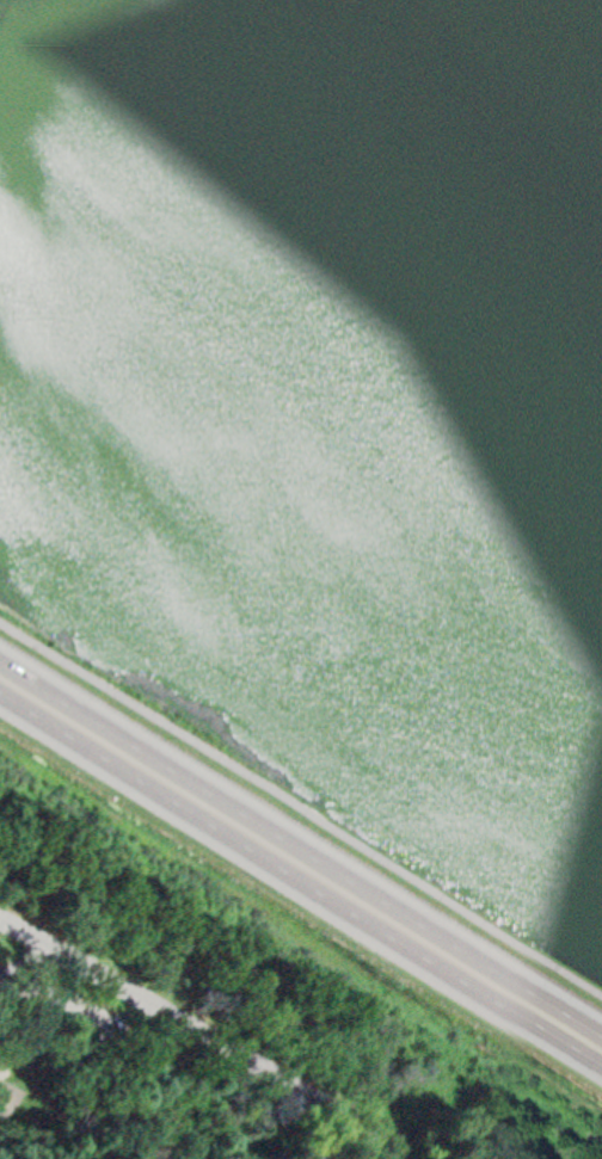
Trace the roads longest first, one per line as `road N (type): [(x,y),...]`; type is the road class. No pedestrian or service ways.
road 1 (trunk): [(0,691),(601,1065)]
road 2 (trunk): [(601,1035),(0,661)]
road 3 (residential): [(418,1158),(102,967),(0,922)]

